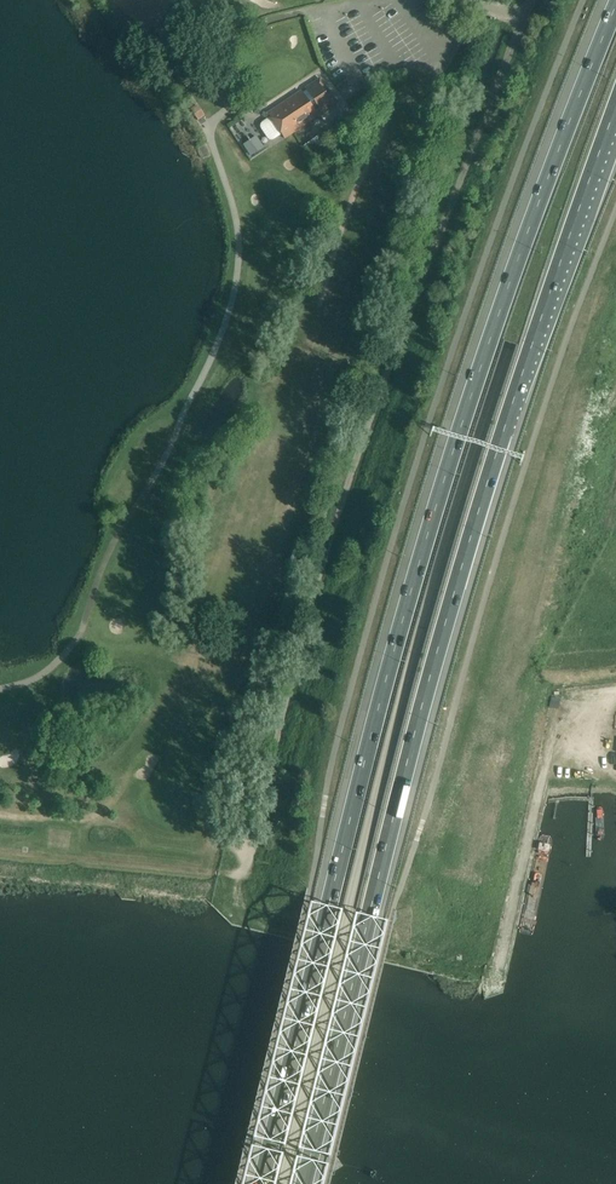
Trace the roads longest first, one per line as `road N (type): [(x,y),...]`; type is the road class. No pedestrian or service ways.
road 1 (motorway): [(615,8),(504,296),(417,571),(261,1183)]
road 2 (motorway): [(304,1183),(459,577),(615,106)]
road 3 (unclassified): [(282,1183),(408,679),(511,342),(546,292),(615,259)]
road 4 (unclassified): [(251,855),(350,479),(533,0)]

